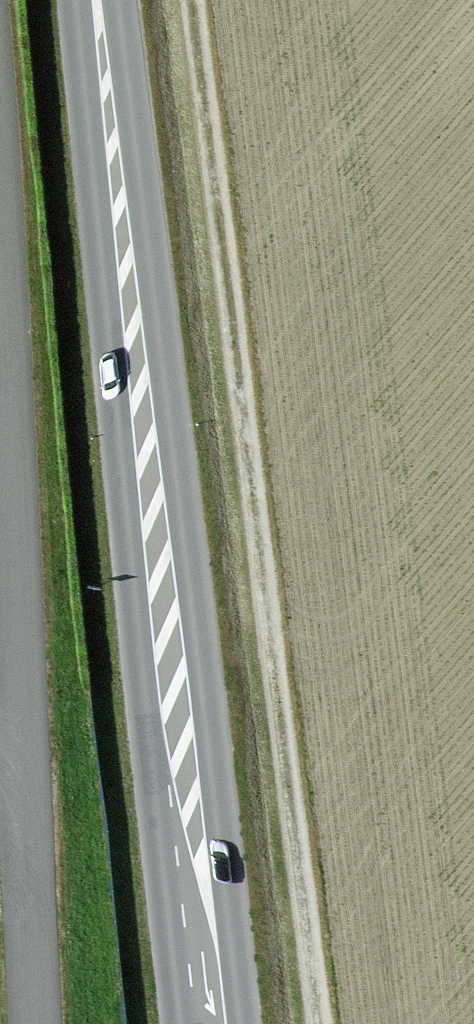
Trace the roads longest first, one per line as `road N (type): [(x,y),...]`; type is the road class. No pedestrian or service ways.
road 1 (track): [(191,0),(319,1023)]
road 2 (tertiary): [(212,1023),(98,0)]

